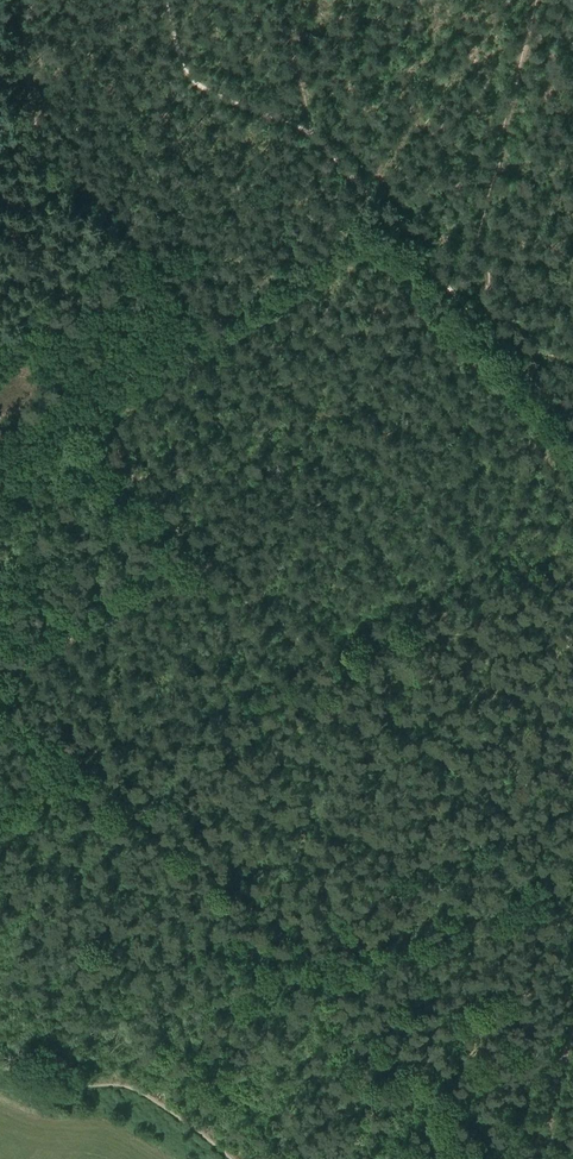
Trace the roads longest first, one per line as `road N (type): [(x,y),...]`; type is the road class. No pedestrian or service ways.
road 1 (track): [(572,1031),(531,1158)]

